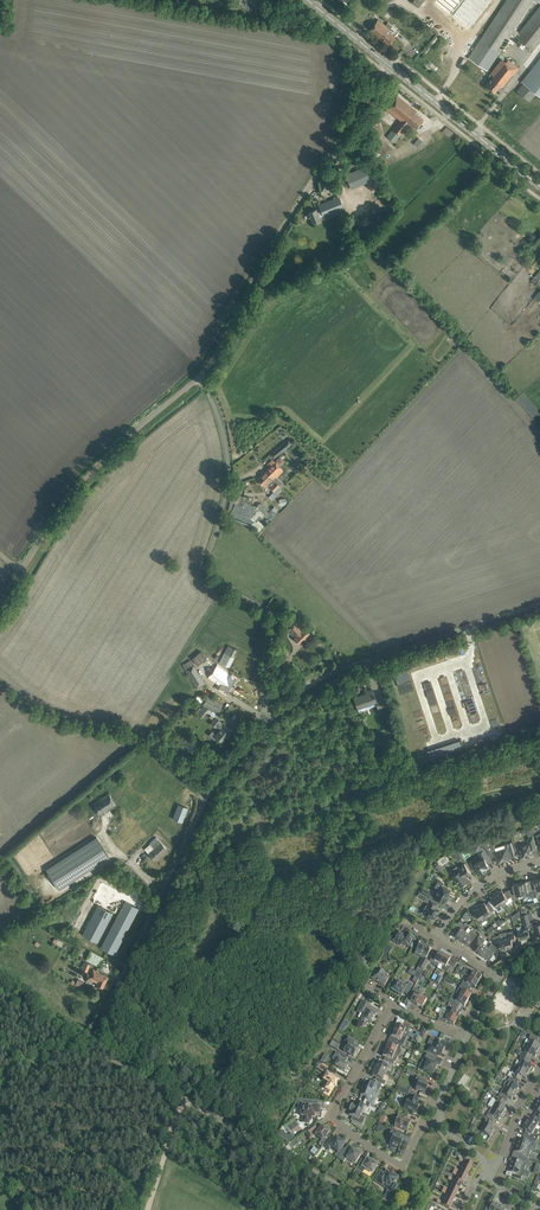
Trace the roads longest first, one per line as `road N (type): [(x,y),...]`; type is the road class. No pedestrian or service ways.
road 1 (unclassified): [(269,722),(264,663),(279,624),(206,572),(228,460),(203,375)]
road 2 (unclassified): [(91,1039),(213,784),(269,722)]
road 3 (unclassified): [(203,375),(388,62)]
road 4 (unclassified): [(380,1209),(91,1039)]
road 5 (unclassified): [(269,722),(340,667),(539,605)]
road 6 (unclassified): [(17,572),(108,458),(203,375)]
road 7 (residential): [(406,1163),(335,1118),(394,1004)]
road 8 (tertiary): [(539,186),(388,62)]
road 9 (residential): [(539,861),(484,882),(462,899),(437,938)]

